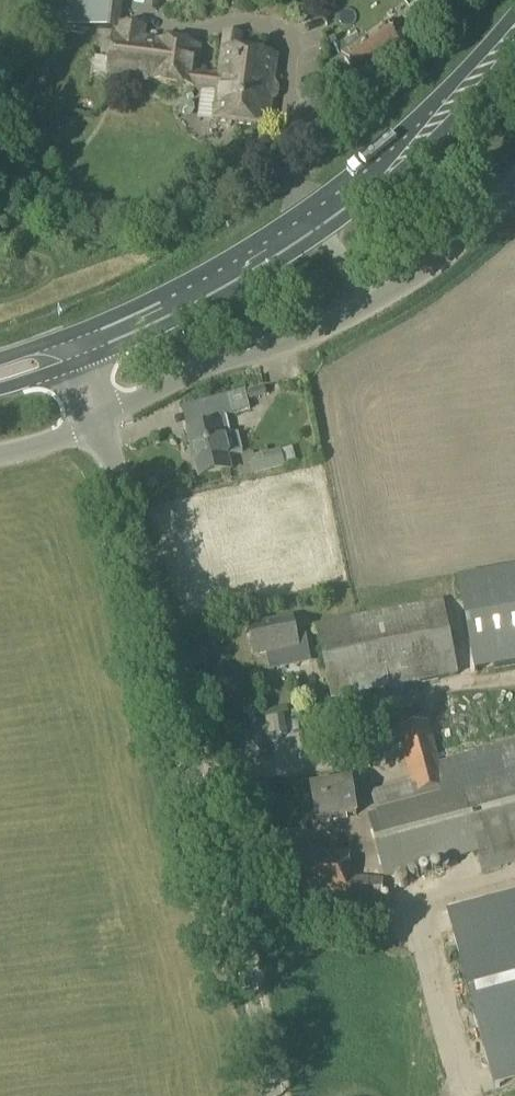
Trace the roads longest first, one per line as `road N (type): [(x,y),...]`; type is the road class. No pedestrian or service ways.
road 1 (tertiary): [(273,1095),(100,420)]
road 2 (primary): [(80,347),(314,224),(438,122),(514,32)]
road 3 (unclassified): [(100,420),(209,365),(370,305),(454,247),(514,186)]

